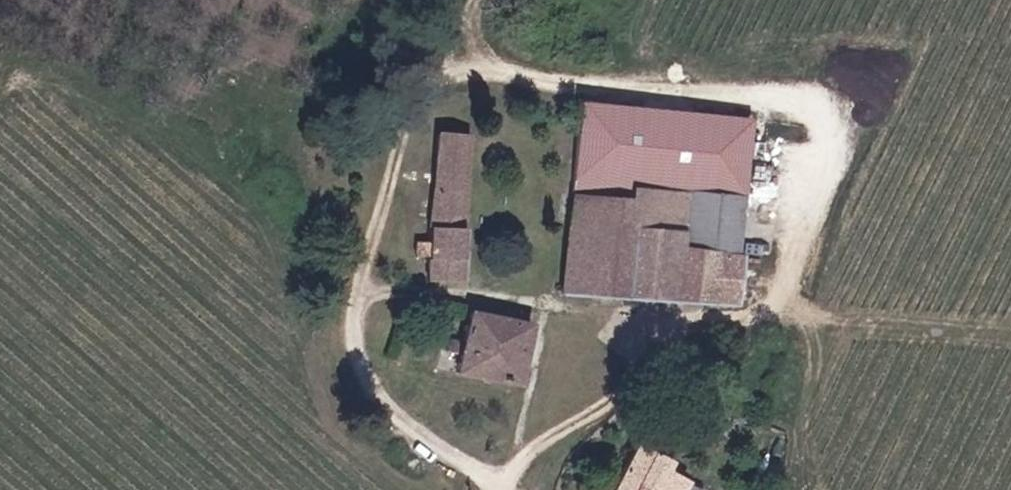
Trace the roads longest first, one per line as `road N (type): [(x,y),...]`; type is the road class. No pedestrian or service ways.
road 1 (track): [(490,489),(385,399),(361,357),(359,331),(424,56),(445,50),(472,56),(533,89),(689,96),(764,119),(790,161),(782,304)]
road 2 (track): [(364,307),(399,289),(436,288),(721,324),(752,324),(782,304),(1010,327)]
road 3 (track): [(510,489),(552,303)]

